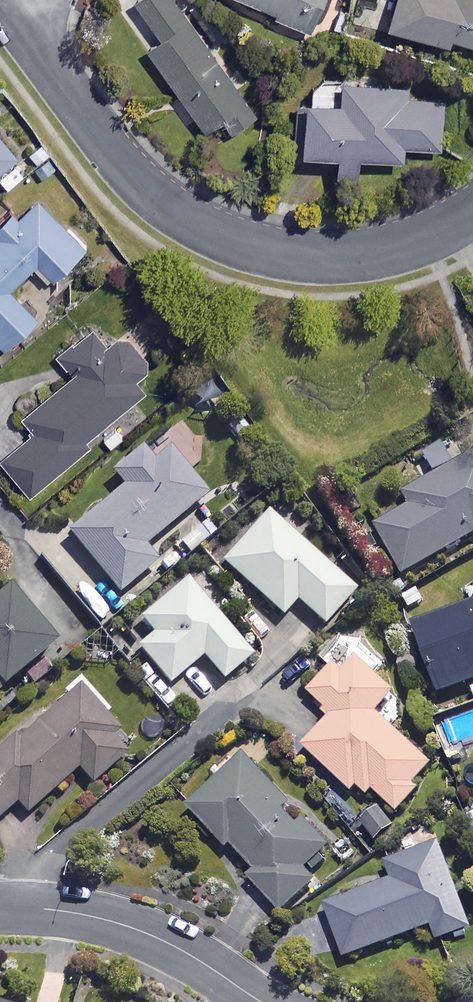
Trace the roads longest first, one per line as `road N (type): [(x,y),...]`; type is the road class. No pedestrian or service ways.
road 1 (residential): [(472,214),(378,252),(272,255),(226,241),(136,177),(13,13)]
road 2 (residential): [(0,910),(124,926),(260,1001)]

